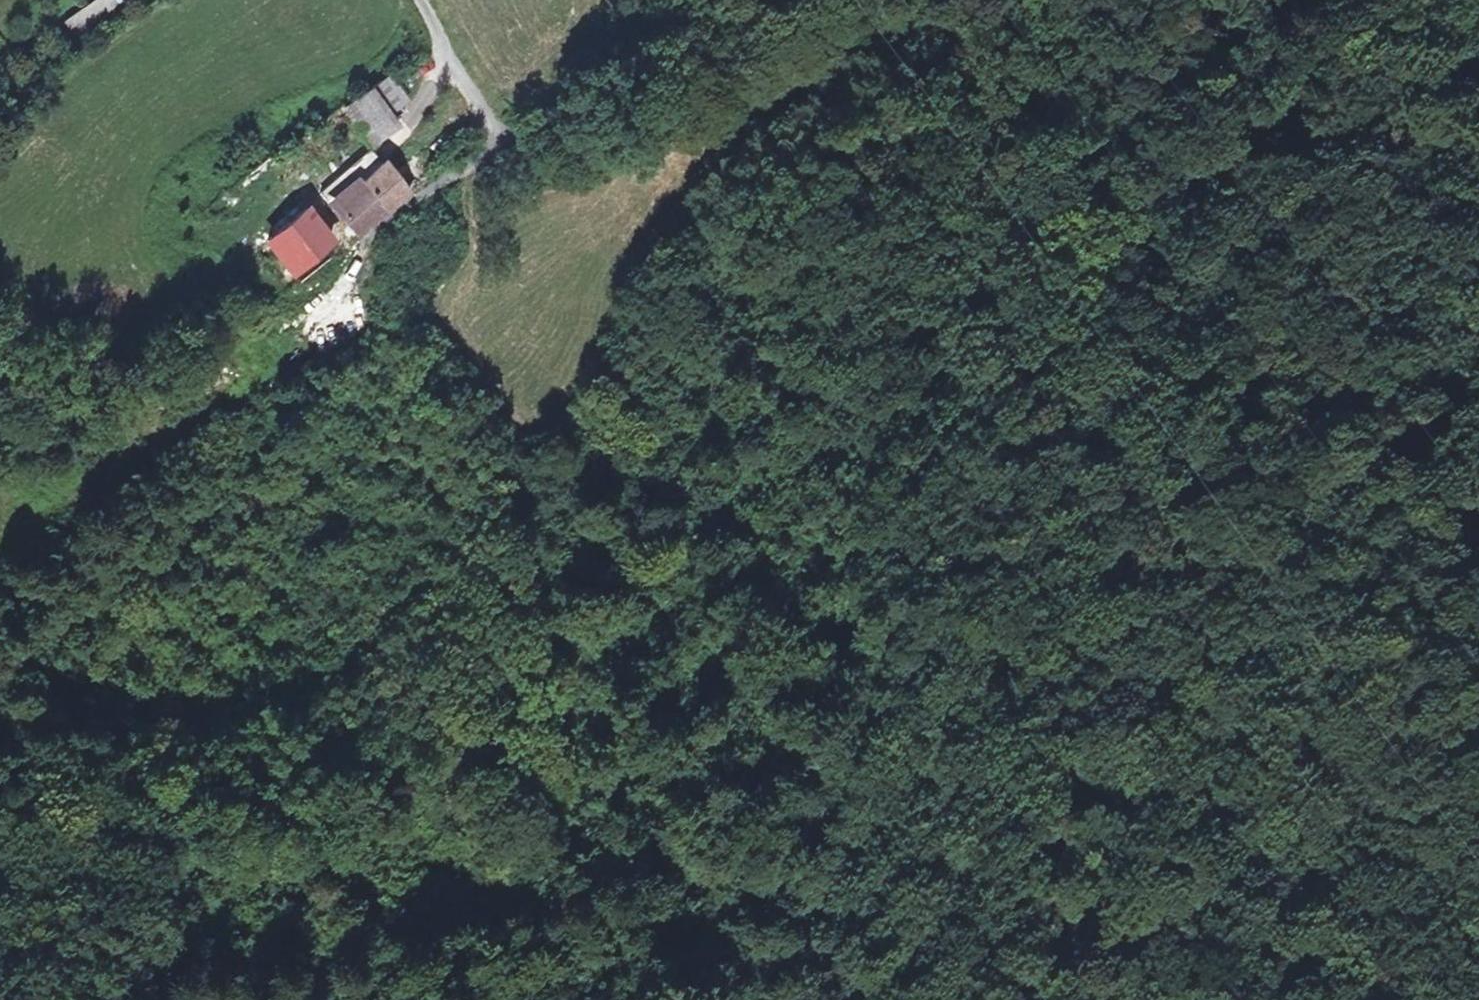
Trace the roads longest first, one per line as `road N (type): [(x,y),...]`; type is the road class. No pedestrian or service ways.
road 1 (track): [(505,533),(370,249),(510,151),(670,101),(857,0)]
road 2 (residential): [(428,0),(510,151)]

